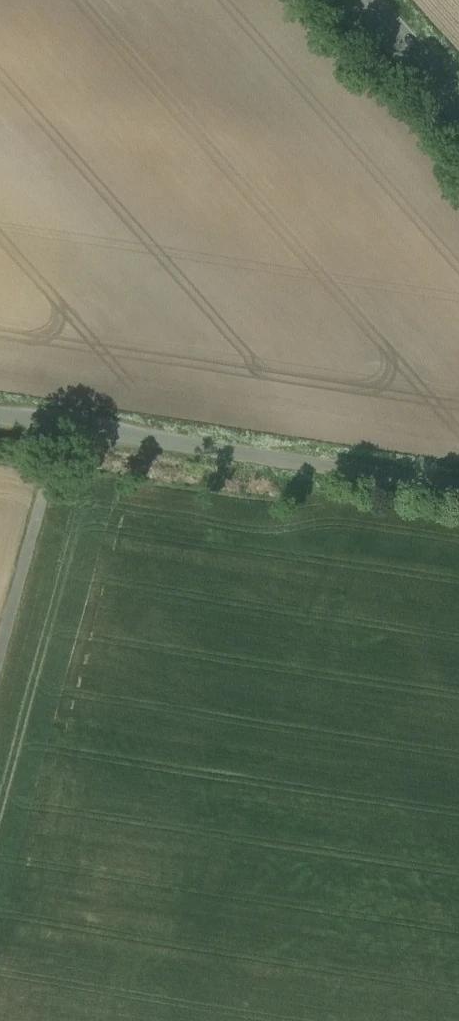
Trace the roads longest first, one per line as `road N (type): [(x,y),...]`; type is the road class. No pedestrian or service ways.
road 1 (unclassified): [(0,420),(458,489)]
road 2 (tertiary): [(364,0),(458,106)]

